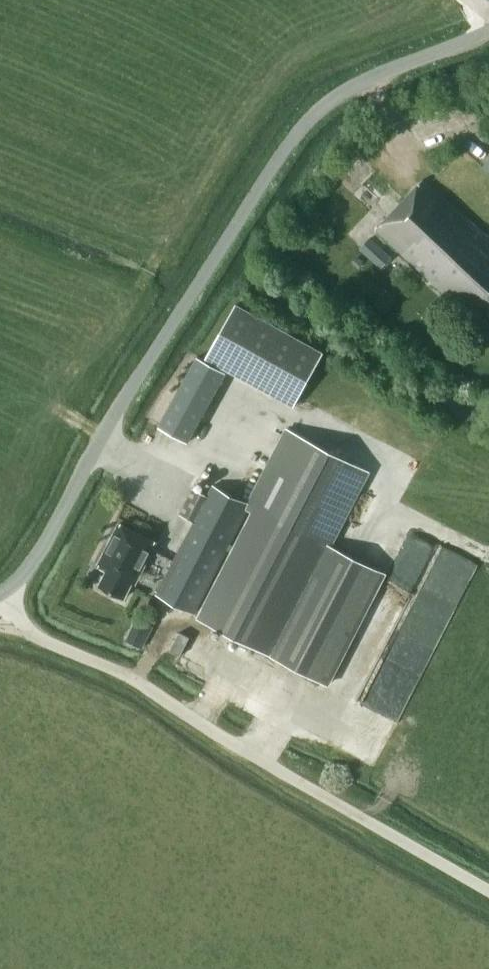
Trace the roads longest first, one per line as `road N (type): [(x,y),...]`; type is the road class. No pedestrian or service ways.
road 1 (unclassified): [(2,595),(39,556),(125,395),(293,137),(346,90),(488,30)]
road 2 (unclassified): [(488,890),(98,659),(35,636),(2,595)]

